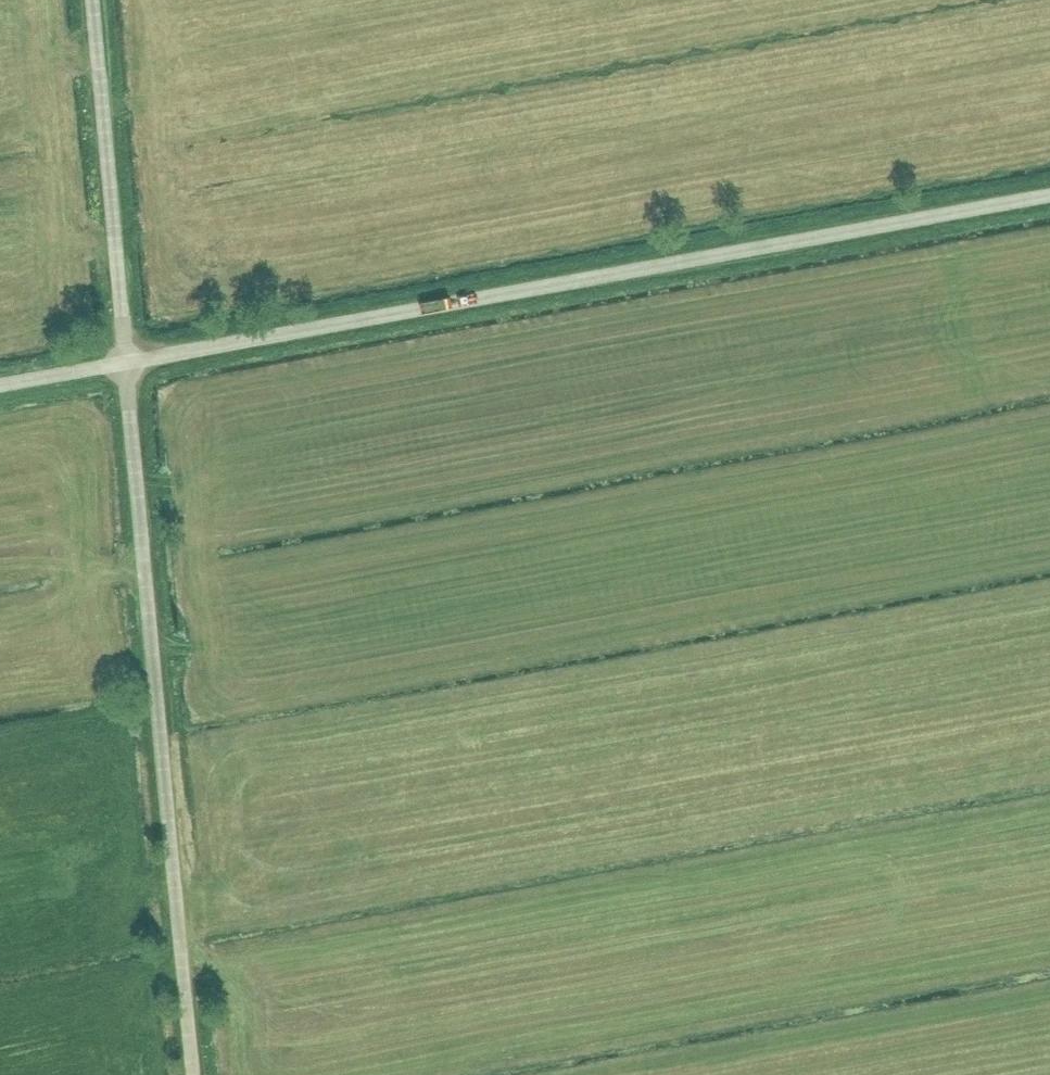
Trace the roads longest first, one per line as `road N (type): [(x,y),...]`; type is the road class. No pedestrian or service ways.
road 1 (unclassified): [(1049,196),(126,362)]
road 2 (unclassified): [(193,1074),(126,362)]
road 3 (unclassified): [(126,362),(92,0)]
road 4 (unclassified): [(0,385),(126,362)]

